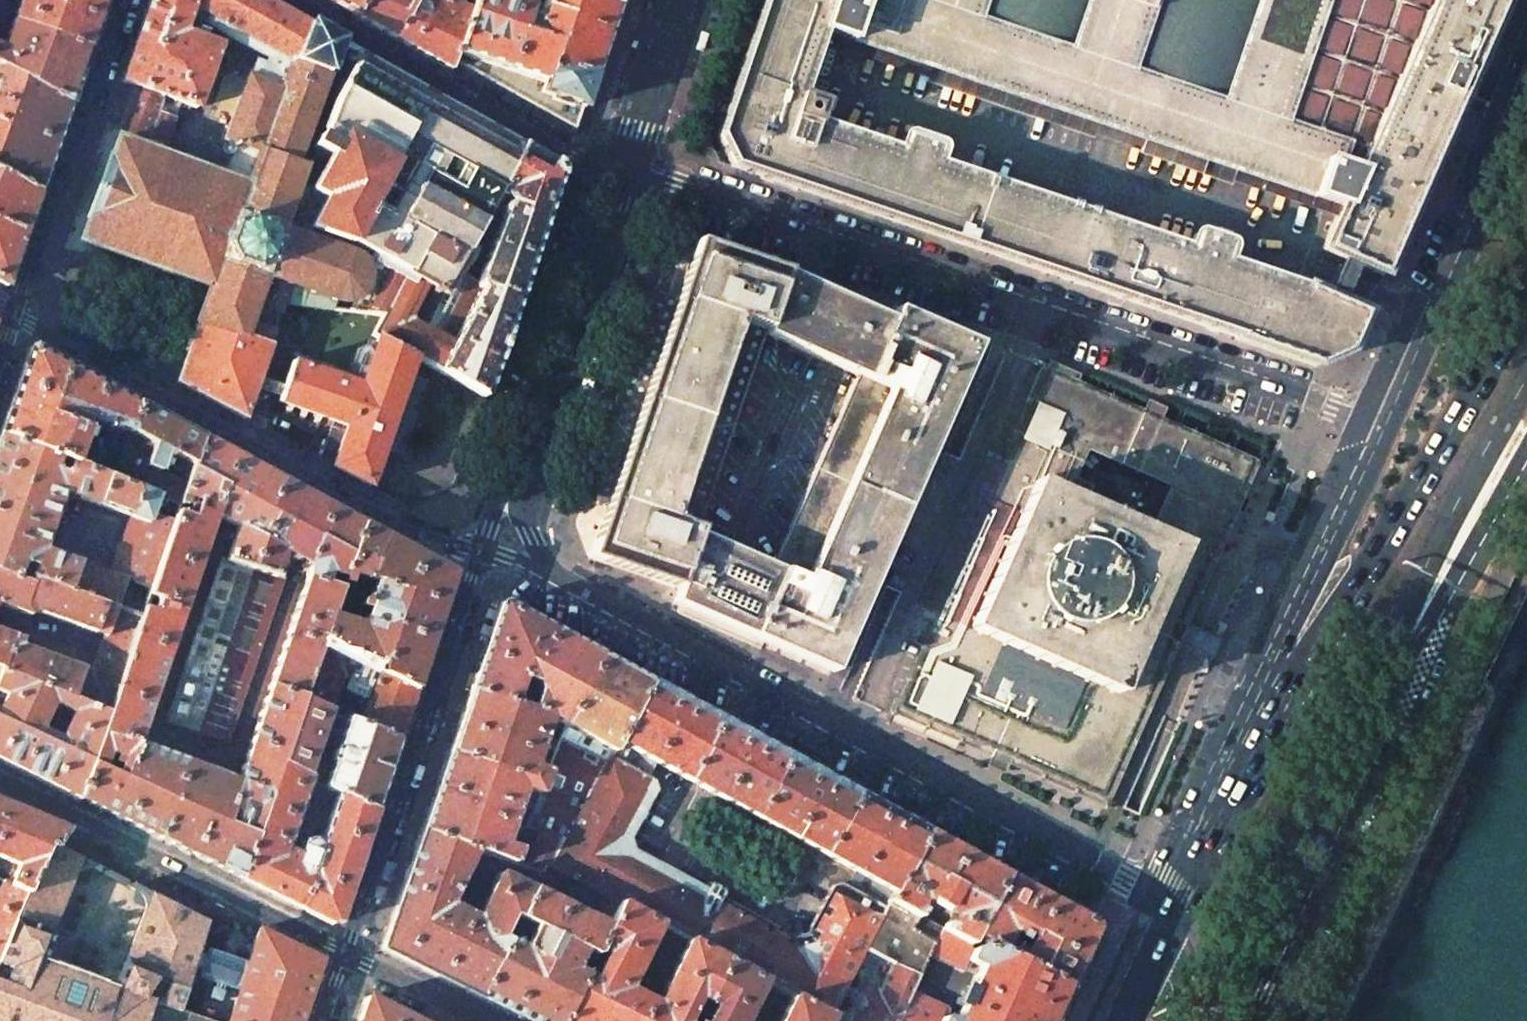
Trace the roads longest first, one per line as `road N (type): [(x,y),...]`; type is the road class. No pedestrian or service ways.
road 1 (residential): [(619,170),(1333,404)]
road 2 (residential): [(1169,905),(551,571)]
road 3 (primary): [(1255,987),(1440,535),(1526,377)]
road 4 (primary): [(1255,987),(1526,465)]
road 5 (residential): [(479,551),(411,534),(13,314)]
road 6 (primary): [(1526,296),(1306,667),(1254,723)]
road 7 (residential): [(479,551),(347,953)]
road 8 (residential): [(347,953),(0,780)]
road 9 (residential): [(293,0),(577,158),(619,170)]
road 10 (residential): [(13,314),(123,0)]
road 11 (secondary): [(1358,491),(1281,642),(1254,723)]
road 12 (residential): [(539,411),(619,170)]
road 13 (secondary): [(1526,95),(1438,305)]
road 14 (secondary): [(1438,305),(1358,491)]
road 15 (primary): [(1254,723),(1169,905)]
road 16 (residential): [(619,170),(674,0)]
road 17 (residential): [(551,571),(529,509),(539,411)]
road 18 (residential): [(1333,404),(1367,404),(1402,329),(1438,305)]
road 19 (residential): [(479,551),(539,411)]
road 20 (residential): [(476,1020),(347,953)]
road 21 (primary): [(1169,905),(1115,1020)]
road 22 (primary): [(1180,1020),(1188,977),(1169,905)]

